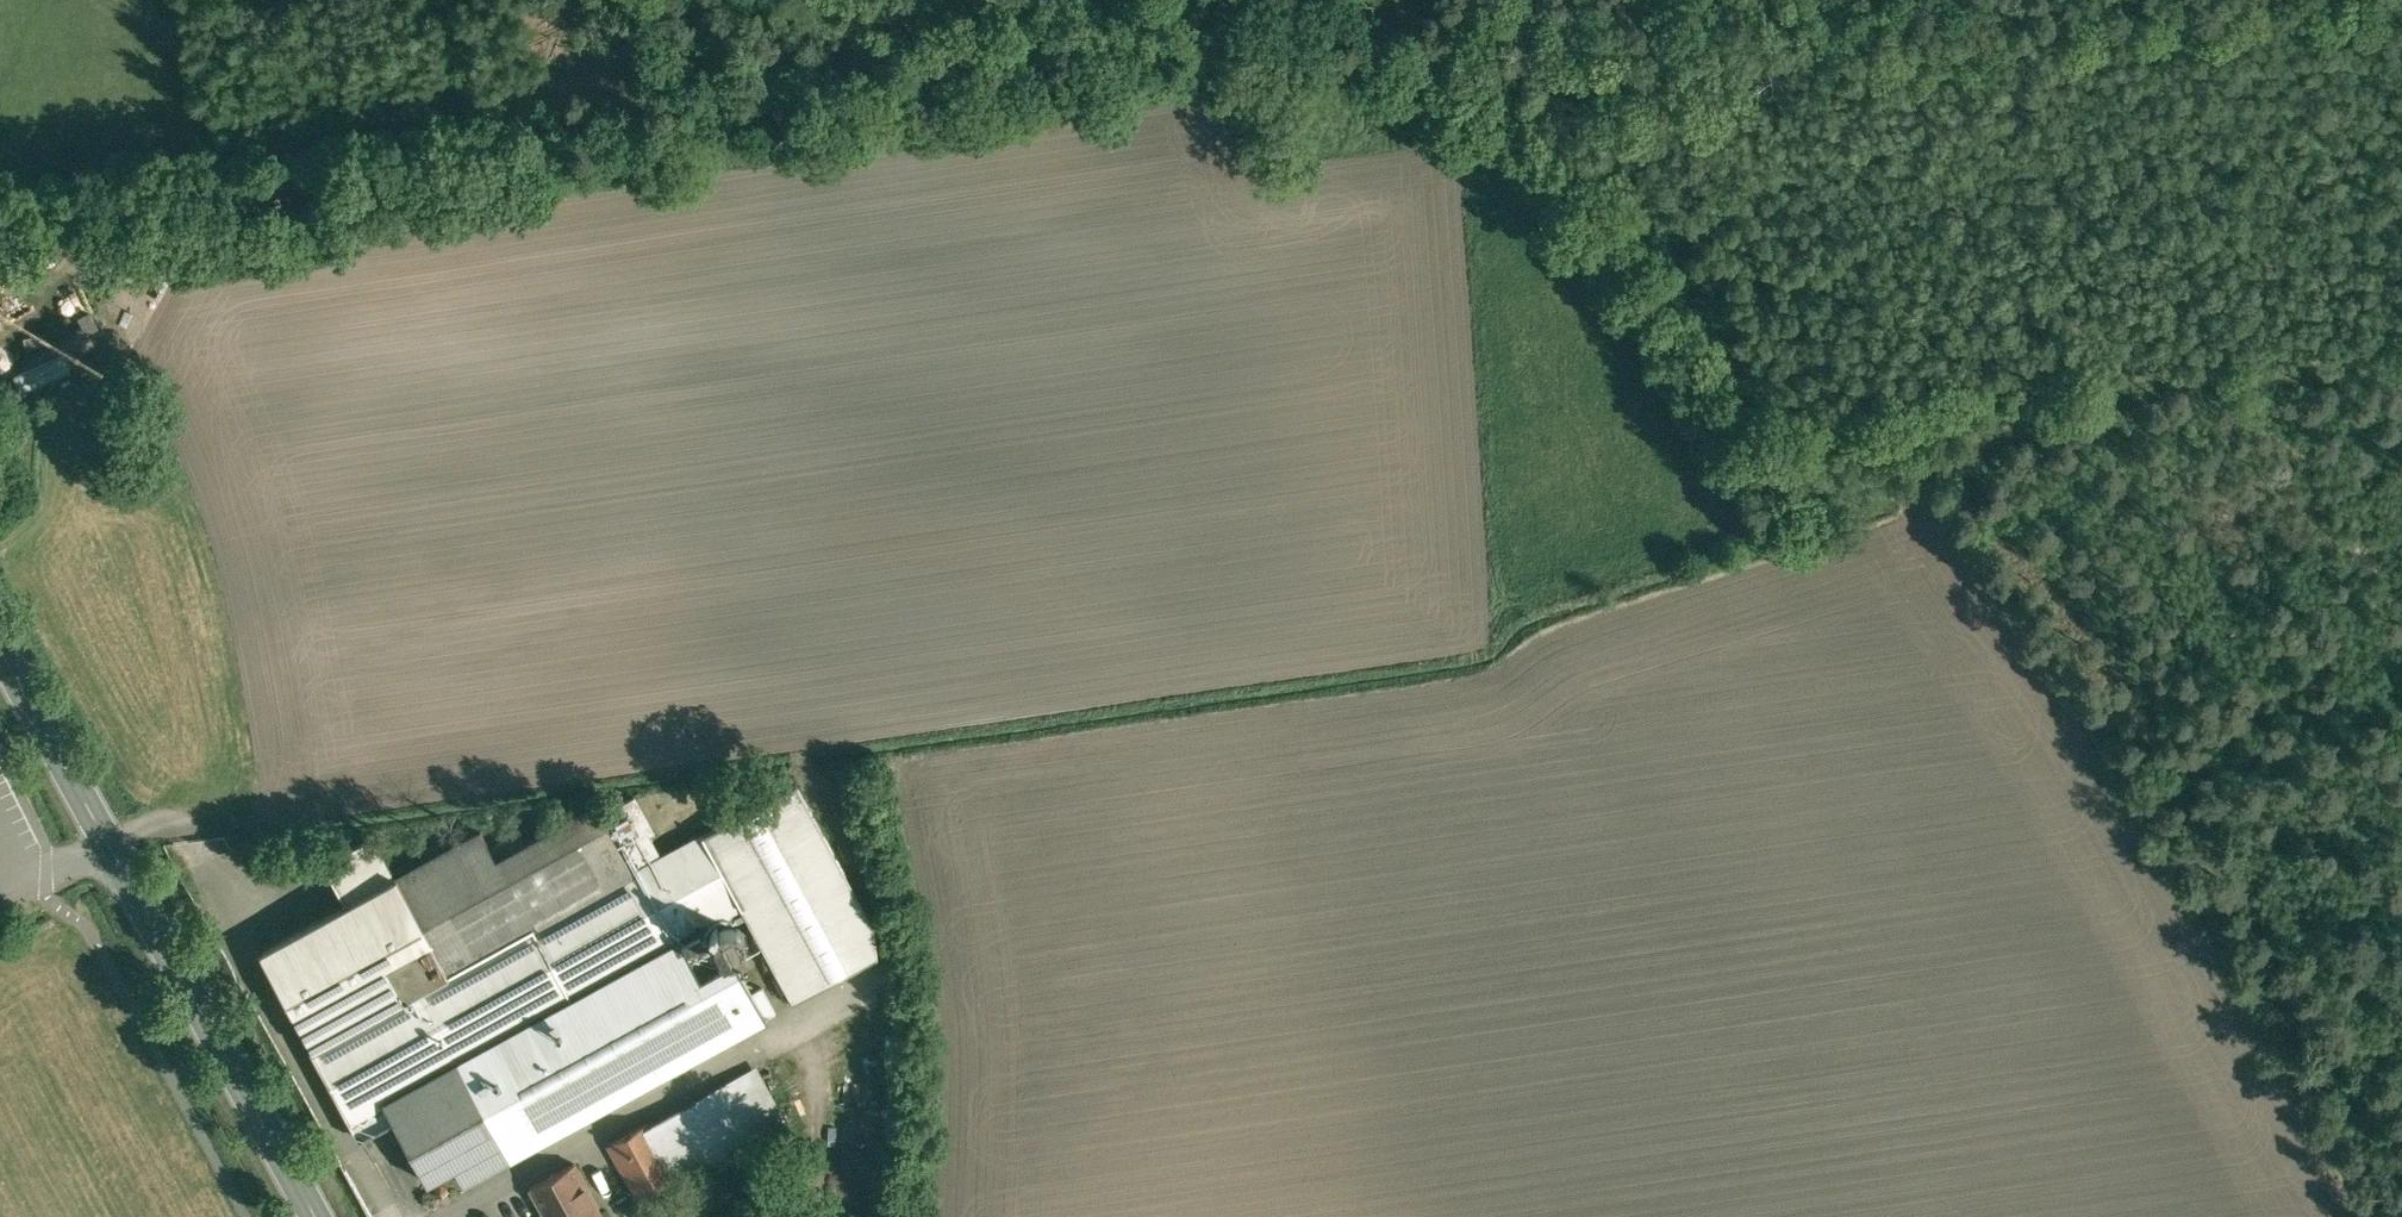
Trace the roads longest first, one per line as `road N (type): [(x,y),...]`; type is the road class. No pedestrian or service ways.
road 1 (secondary): [(317,1216),(111,846)]
road 2 (secondary): [(111,846),(0,647)]

